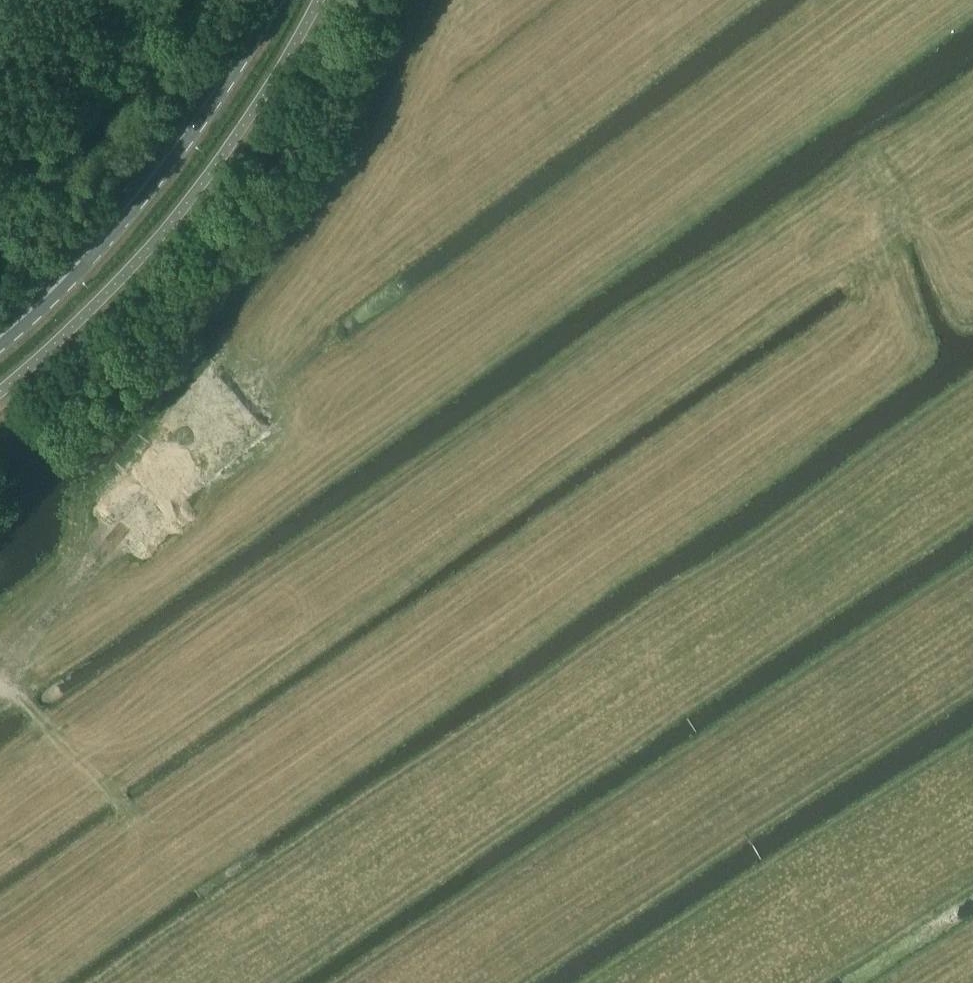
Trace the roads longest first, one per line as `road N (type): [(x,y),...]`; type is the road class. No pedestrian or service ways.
road 1 (secondary): [(0,336),(78,263),(147,183),(269,0)]

